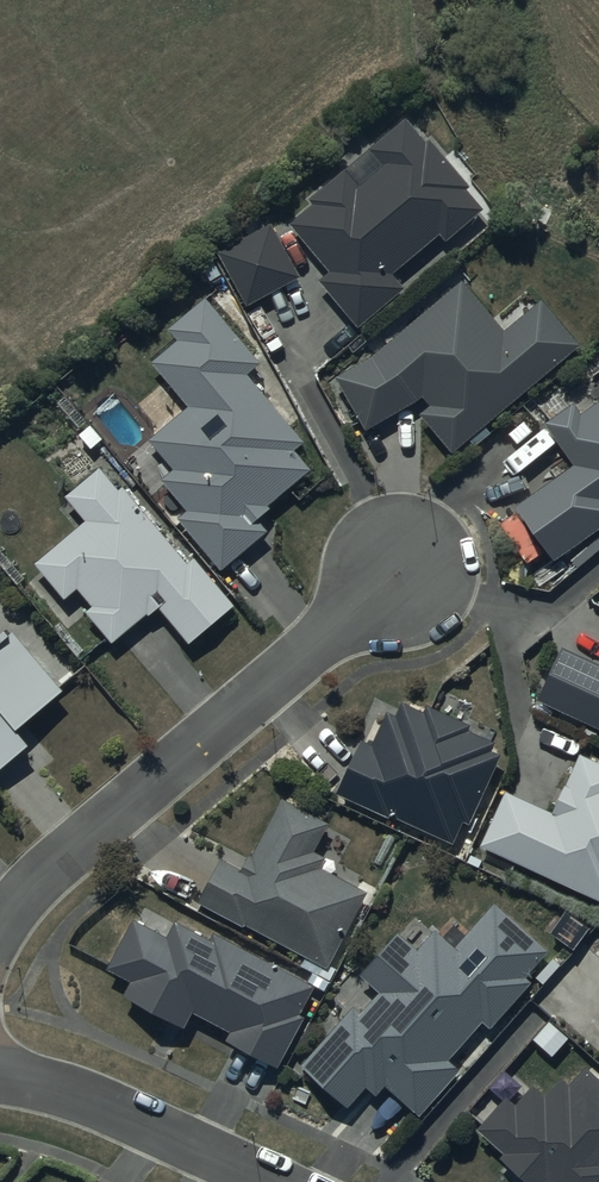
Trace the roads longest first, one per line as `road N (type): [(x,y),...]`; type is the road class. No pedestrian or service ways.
road 1 (residential): [(397,570),(57,864),(0,933)]
road 2 (residential): [(269,1181),(61,1088),(0,1074)]

